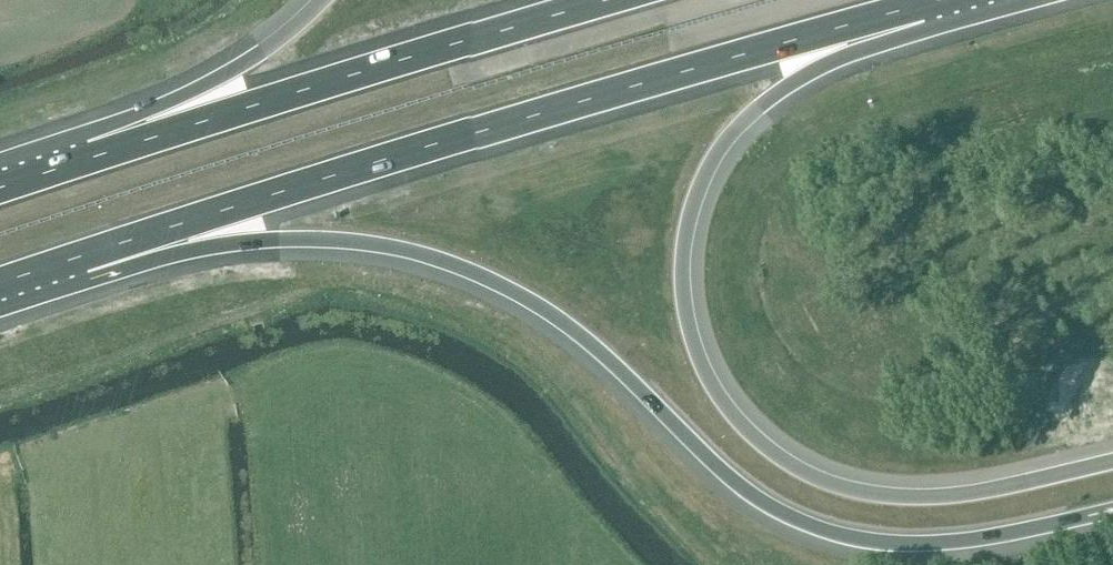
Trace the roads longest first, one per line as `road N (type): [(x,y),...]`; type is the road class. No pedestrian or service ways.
road 1 (motorway): [(73,261),(306,240),(366,244),(451,265),(566,327),(741,489),(837,535),(941,544),(1112,511)]
road 2 (motorway): [(1112,459),(944,495),(856,489),(765,445),(721,396),(695,347),(683,252),(697,196),(726,140),(785,86),(926,4)]
road 3 (motorway): [(73,261),(578,101),(926,4)]
road 4 (motorway): [(615,0),(81,163)]
road 5 (motorway): [(324,0),(239,67),(81,163)]

